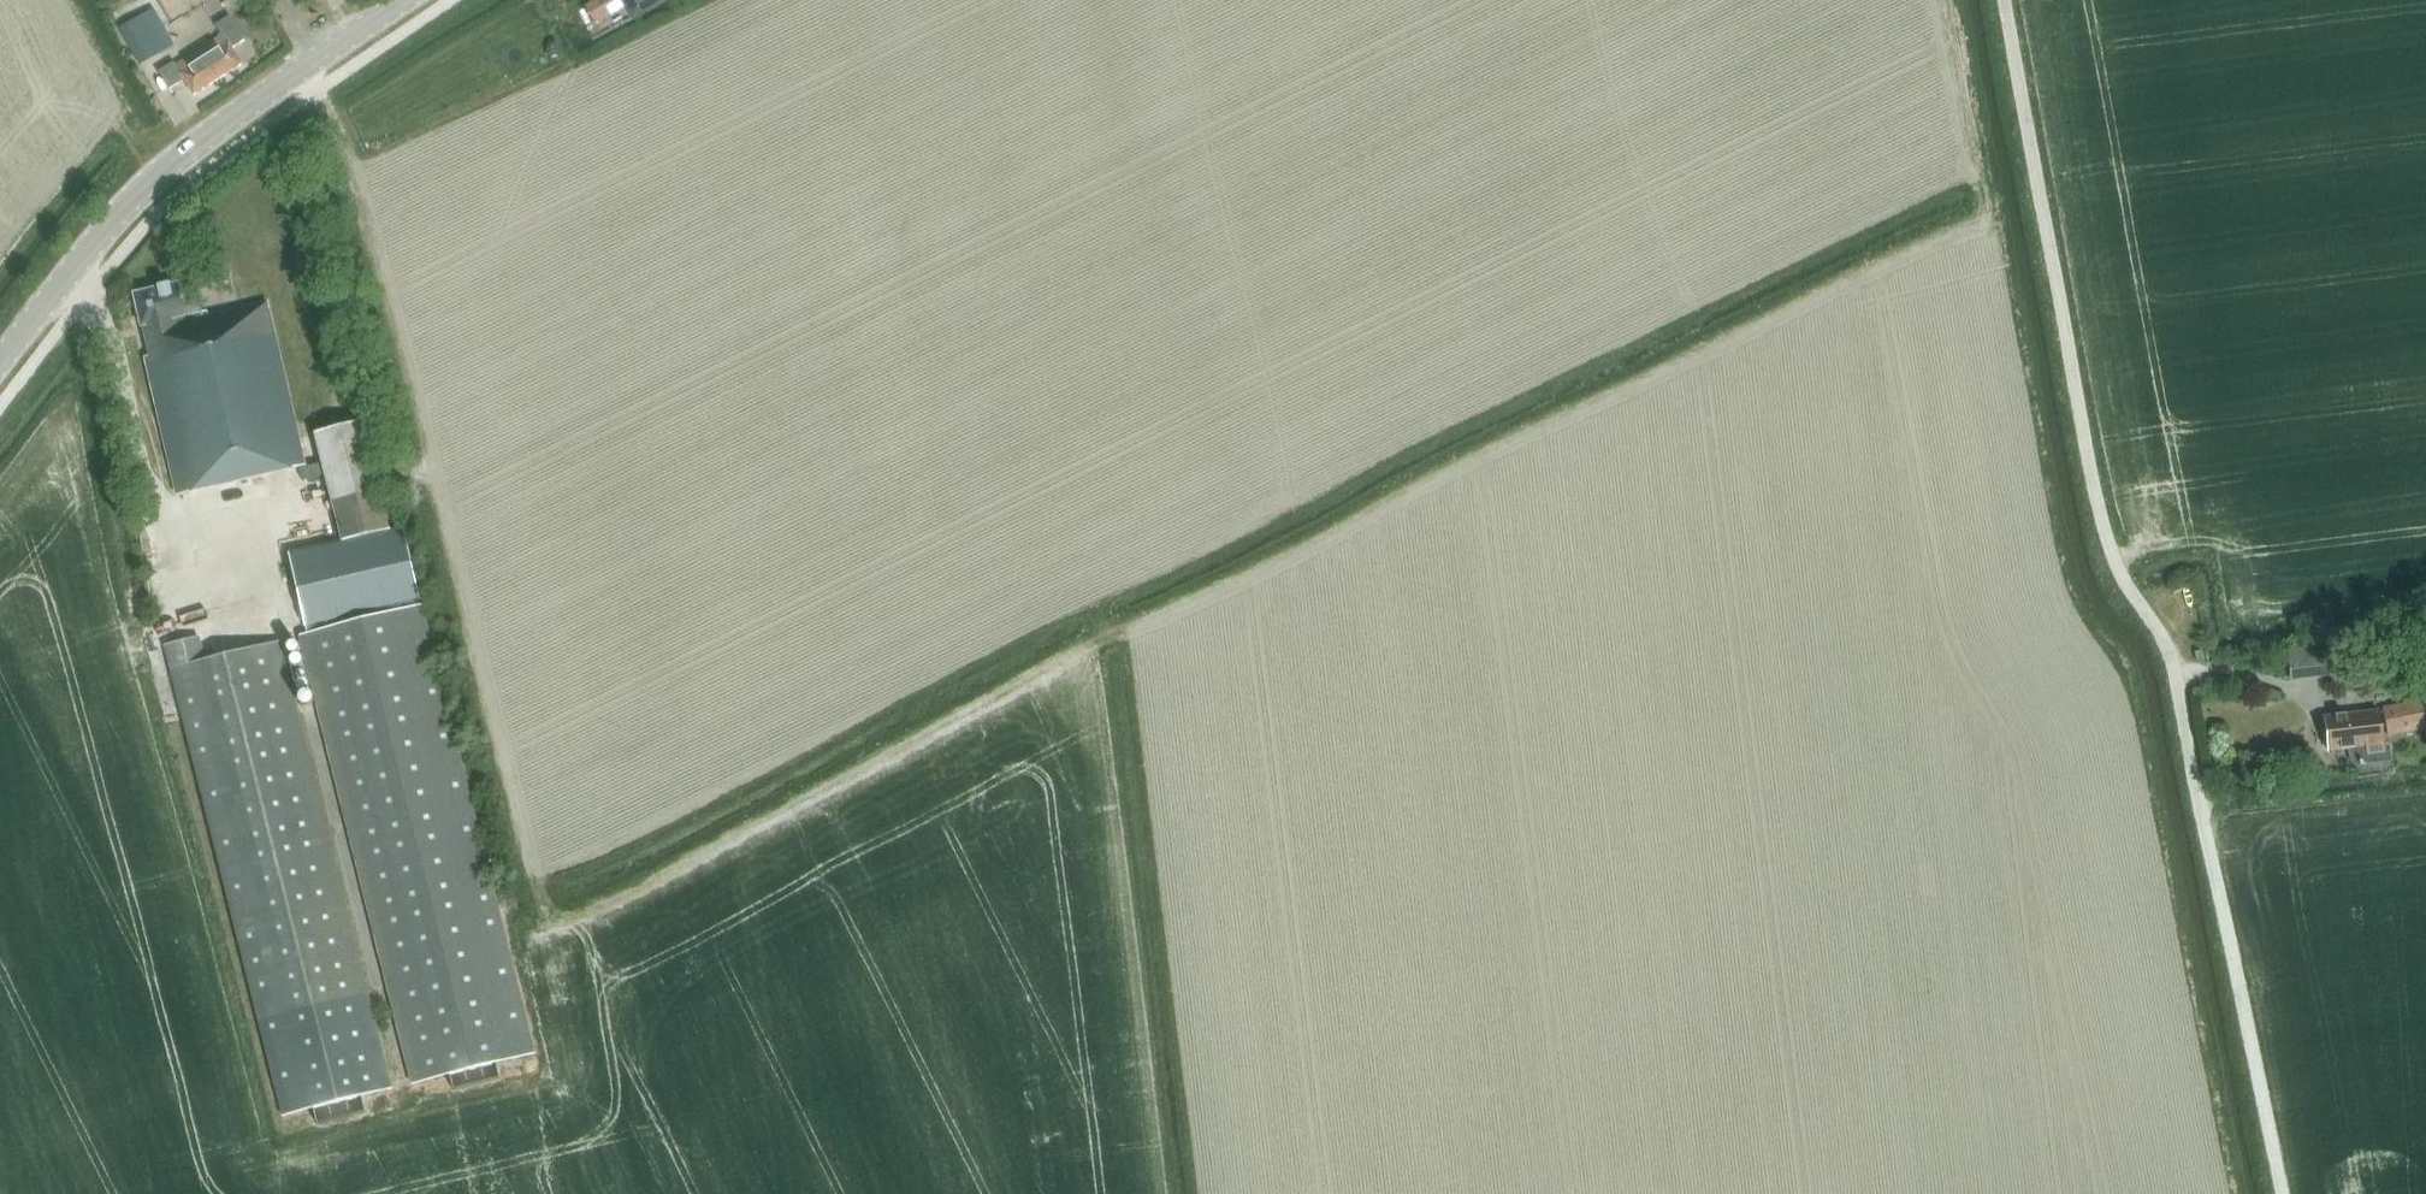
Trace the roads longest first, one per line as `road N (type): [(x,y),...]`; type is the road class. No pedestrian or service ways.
road 1 (unclassified): [(2279,1193),(2170,673),(2105,548),(2004,0)]
road 2 (tertiary): [(0,363),(118,218),(186,157),(407,0)]

